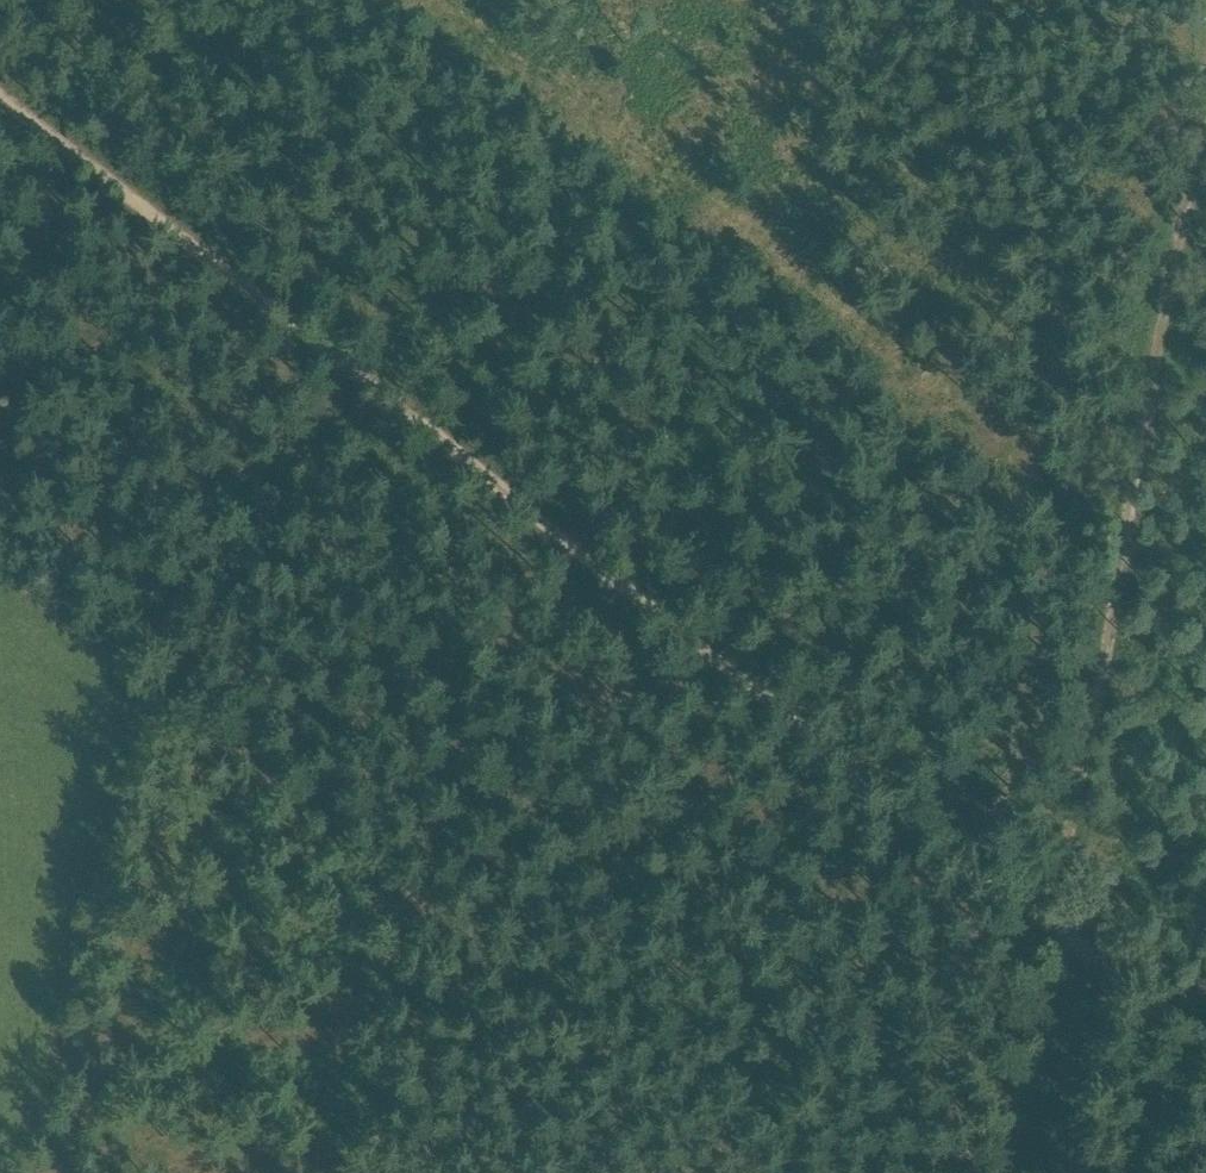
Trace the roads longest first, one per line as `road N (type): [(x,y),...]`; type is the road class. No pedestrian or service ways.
road 1 (track): [(0,89),(1205,1055)]
road 2 (track): [(1027,1172),(1069,946)]

